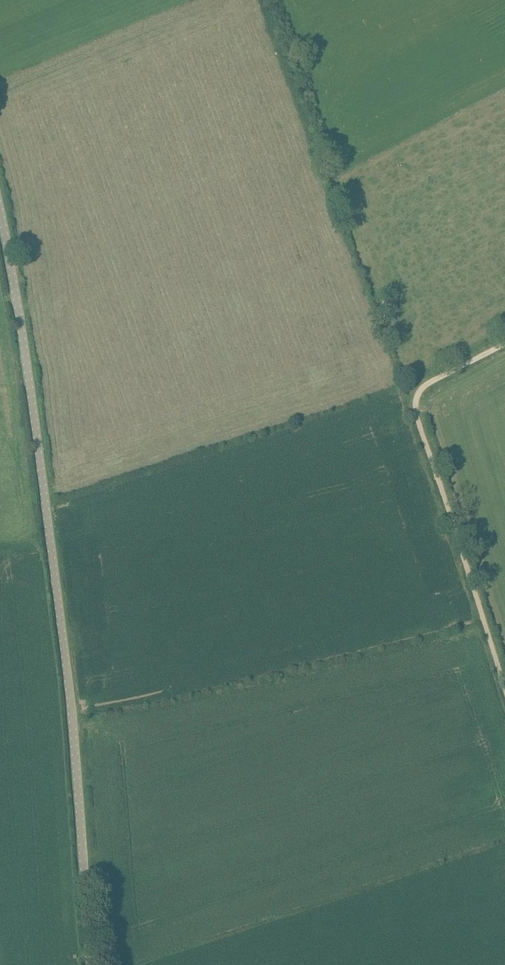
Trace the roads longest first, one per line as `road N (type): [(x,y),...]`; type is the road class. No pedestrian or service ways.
road 1 (tertiary): [(91,964),(61,621),(0,215)]
road 2 (track): [(504,688),(416,413),(430,386),(504,345)]

